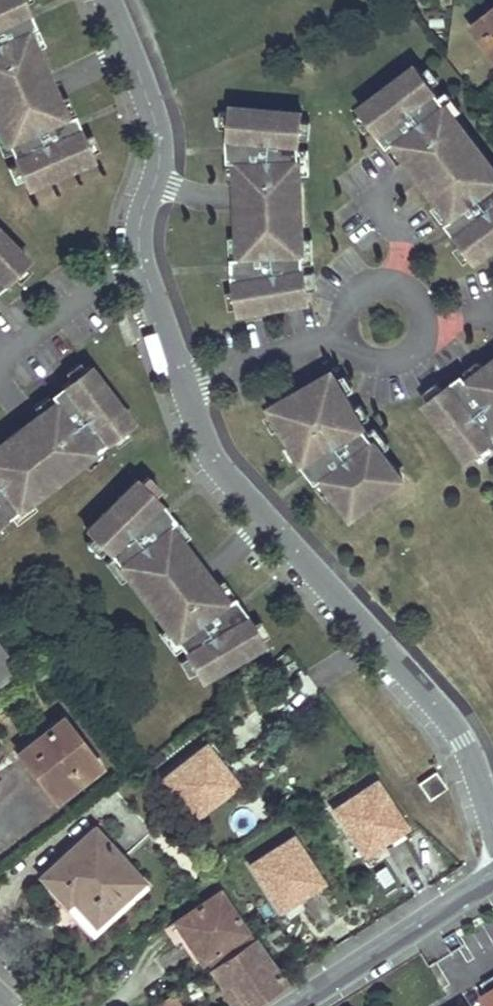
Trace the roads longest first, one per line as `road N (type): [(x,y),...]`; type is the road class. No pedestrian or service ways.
road 1 (residential): [(112,0),(154,98),(158,168),(143,223),(146,252),(204,432),(245,494),(443,710),(492,819)]
road 2 (residential): [(294,1005),(492,879)]

